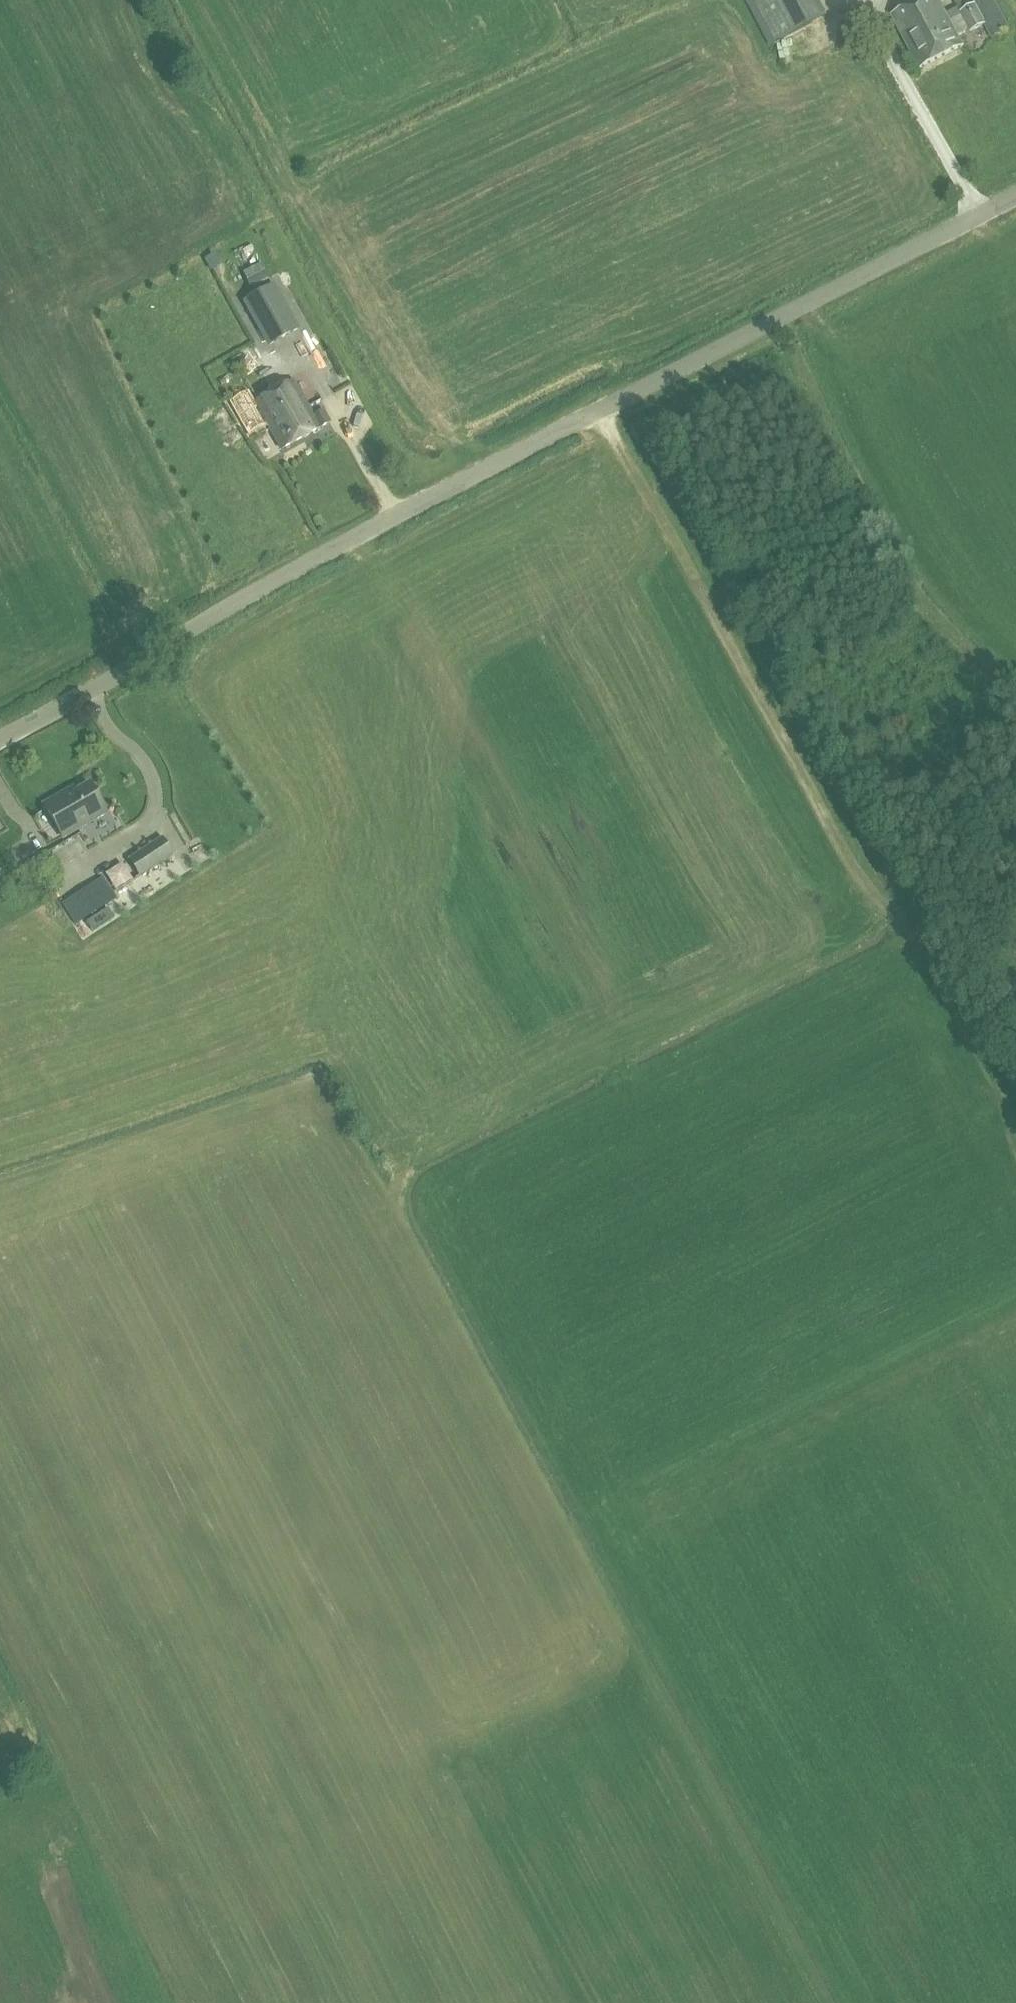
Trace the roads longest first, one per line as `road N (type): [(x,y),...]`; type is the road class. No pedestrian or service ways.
road 1 (unclassified): [(0,740),(286,574),(1015,197)]
road 2 (track): [(1015,1104),(908,918),(856,872),(600,412)]
road 3 (track): [(1015,663),(911,550),(787,315)]

